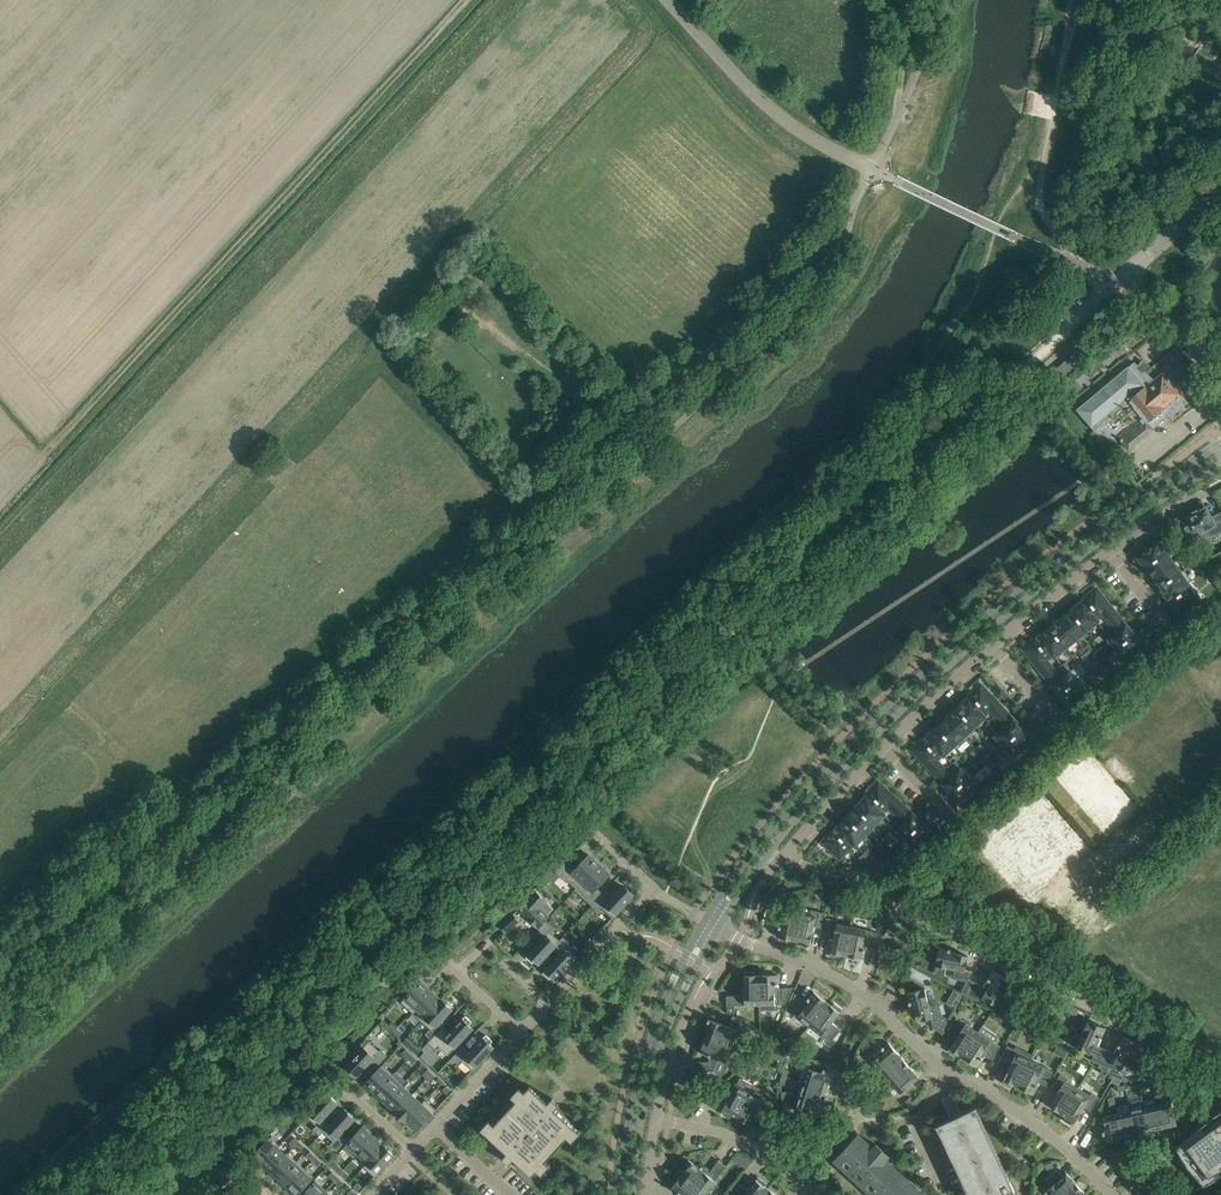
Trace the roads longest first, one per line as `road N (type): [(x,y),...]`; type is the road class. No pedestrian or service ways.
road 1 (track): [(1035,353),(96,1194)]
road 2 (unclassified): [(0,981),(769,296),(872,169)]
road 3 (tertiary): [(1220,441),(1061,555),(931,665),(789,808),(706,921)]
road 4 (track): [(470,0),(0,510)]
road 5 (tertiary): [(769,853),(940,675),(1146,511)]
road 6 (residential): [(782,857),(948,683),(1146,525),(1146,511)]
road 7 (tertiary): [(706,921),(644,1058),(619,1194)]
road 8 (tertiary): [(631,1194),(656,1062),(718,927)]
road 9 (residential): [(901,921),(942,923),(1146,1029)]
road 10 (unclassified): [(1116,285),(872,169)]
road 11 (unclassified): [(872,169),(756,94),(669,0)]
road 12 (residential): [(1111,1194),(1059,1142),(951,1073)]
road 13 (residential): [(654,888),(522,1032)]
road 14 (residential): [(818,1194),(739,1140),(656,1119)]
road 15 (residential): [(879,1007),(814,966),(718,927)]
road 16 (residential): [(522,1032),(413,1150)]
road 17 (residential): [(656,1119),(705,979)]
road 18 (unclassified): [(1116,285),(1220,188)]
road 19 (unclassified): [(1220,371),(1189,332),(1116,285)]
road 20 (residential): [(951,1073),(919,1131),(948,1194)]

